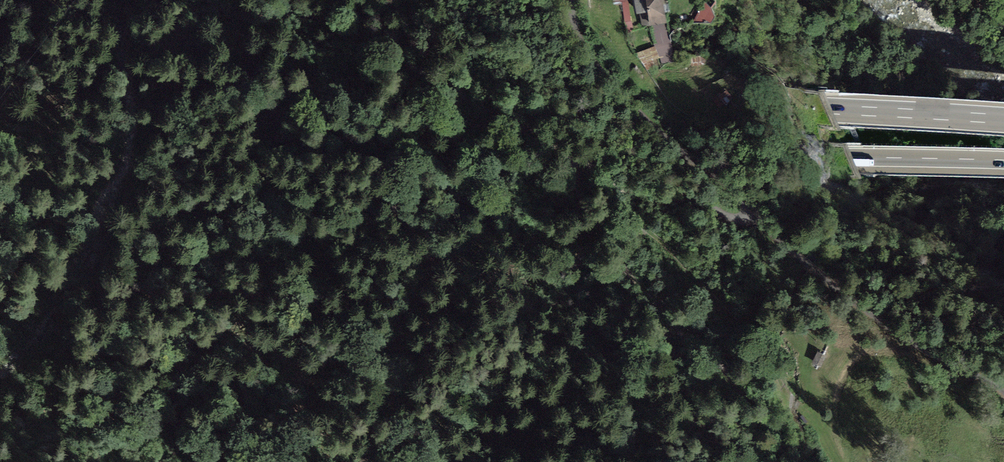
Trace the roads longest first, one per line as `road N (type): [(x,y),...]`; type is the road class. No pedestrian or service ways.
road 1 (motorway): [(1003,119),(479,80),(0,14)]
road 2 (motorway): [(0,70),(632,144),(1003,160)]
road 3 (track): [(574,169),(653,234),(750,336),(790,404),(823,426),(839,461)]
road 4 (track): [(574,169),(573,188),(606,227),(621,272),(661,300),(684,338),(713,352),(739,388),(759,461)]
road 5 (track): [(293,0),(503,122),(548,139),(574,169)]
road 6 (track): [(754,211),(864,304),(1003,397)]
road 7 (track): [(754,211),(736,220),(691,197),(634,196),(592,170),(574,169)]

